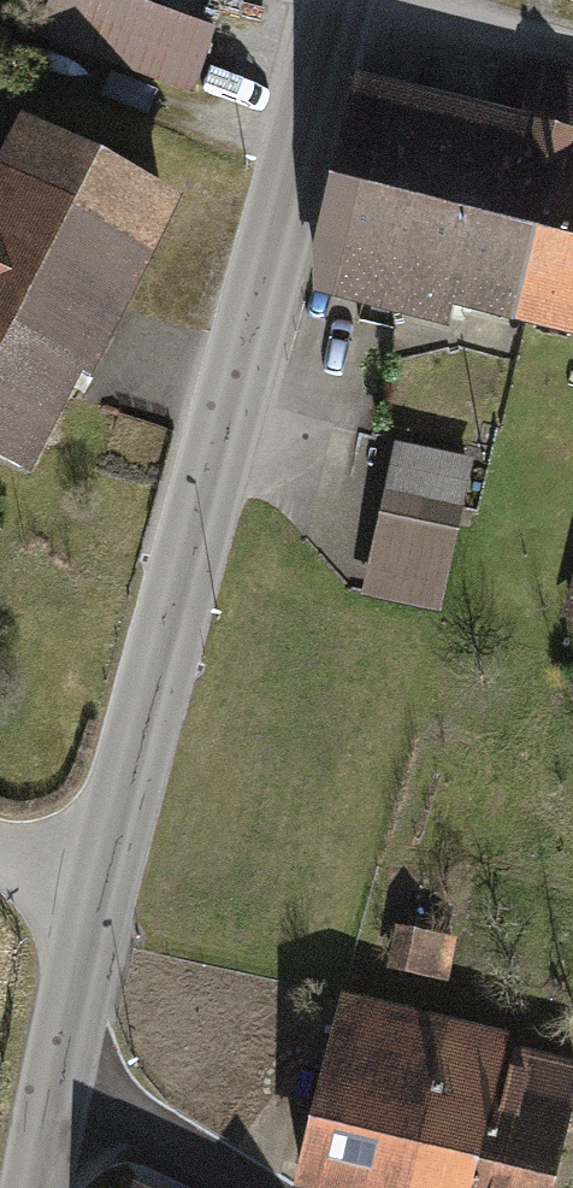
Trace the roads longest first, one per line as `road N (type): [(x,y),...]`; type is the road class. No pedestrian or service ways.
road 1 (tertiary): [(349,0),(94,892)]
road 2 (residential): [(59,1063),(255,1187)]
road 3 (residential): [(351,0),(572,61)]
road 4 (tertiary): [(94,892),(59,1063)]
road 5 (tertiary): [(59,1063),(40,1187)]

